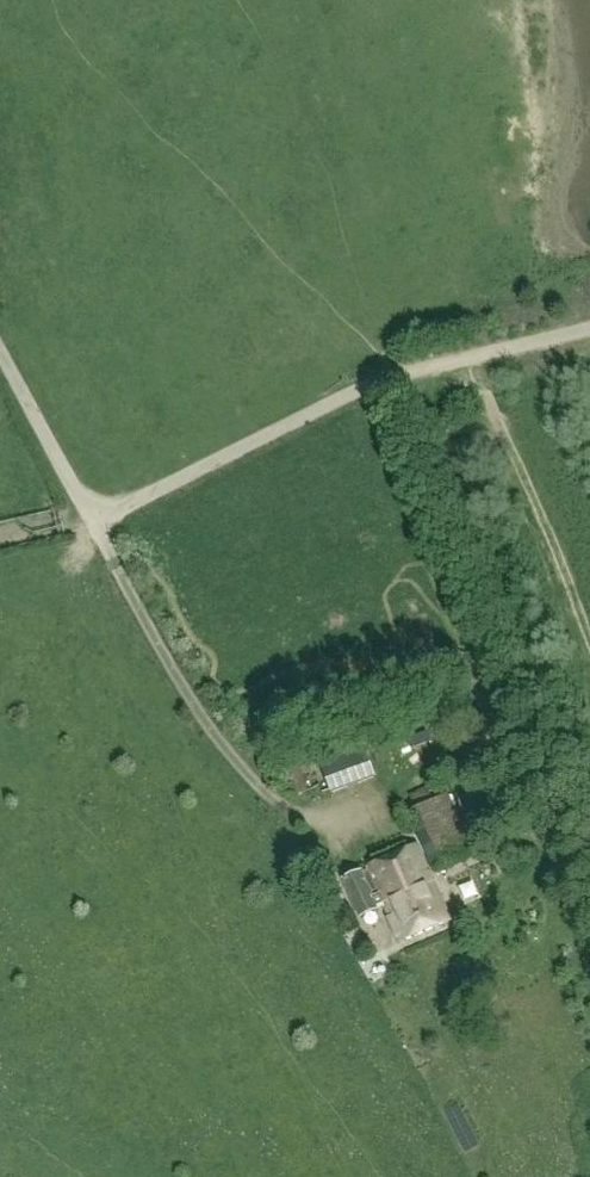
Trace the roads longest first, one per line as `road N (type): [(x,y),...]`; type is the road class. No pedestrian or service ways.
road 1 (unclassified): [(589,329),(368,386),(93,522)]
road 2 (unclassified): [(114,565),(210,730),(263,793),(307,813),(372,822)]
road 3 (unclassified): [(93,522),(0,348)]

